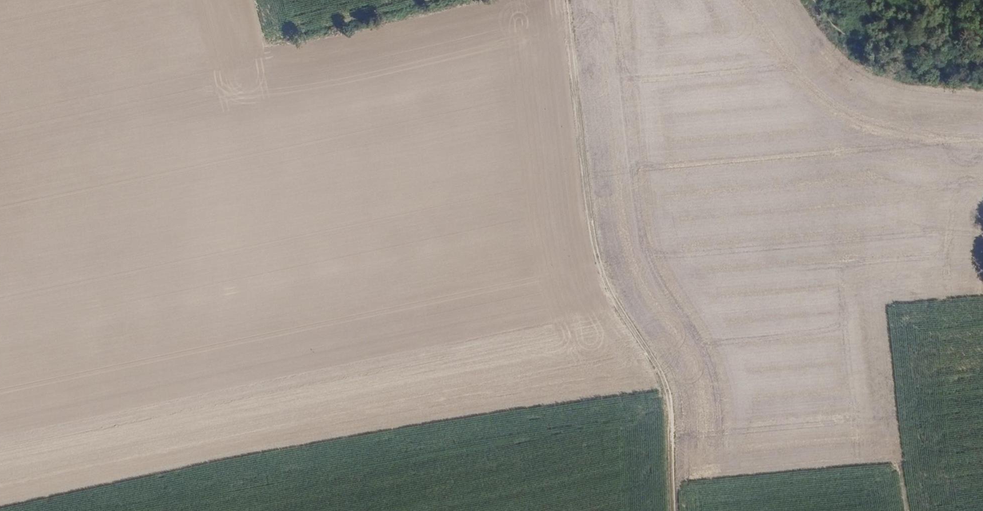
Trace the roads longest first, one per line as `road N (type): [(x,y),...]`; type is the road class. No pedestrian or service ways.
road 1 (track): [(676,510),(670,399),(618,315),(598,265),(564,0)]

